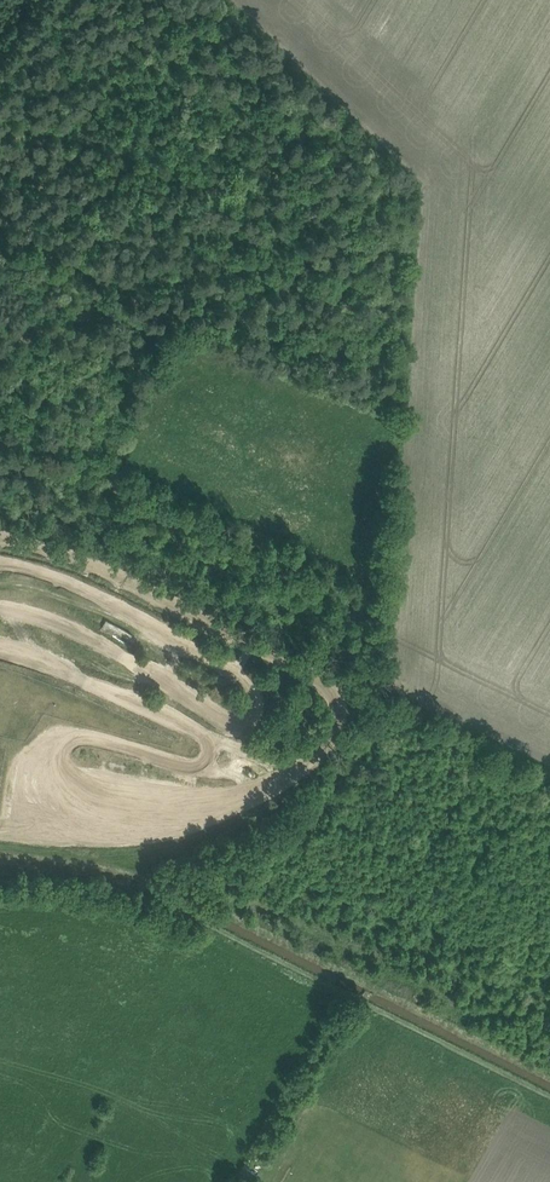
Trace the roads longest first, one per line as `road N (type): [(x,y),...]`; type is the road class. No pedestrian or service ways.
road 1 (track): [(549,1078),(136,873),(0,847)]

